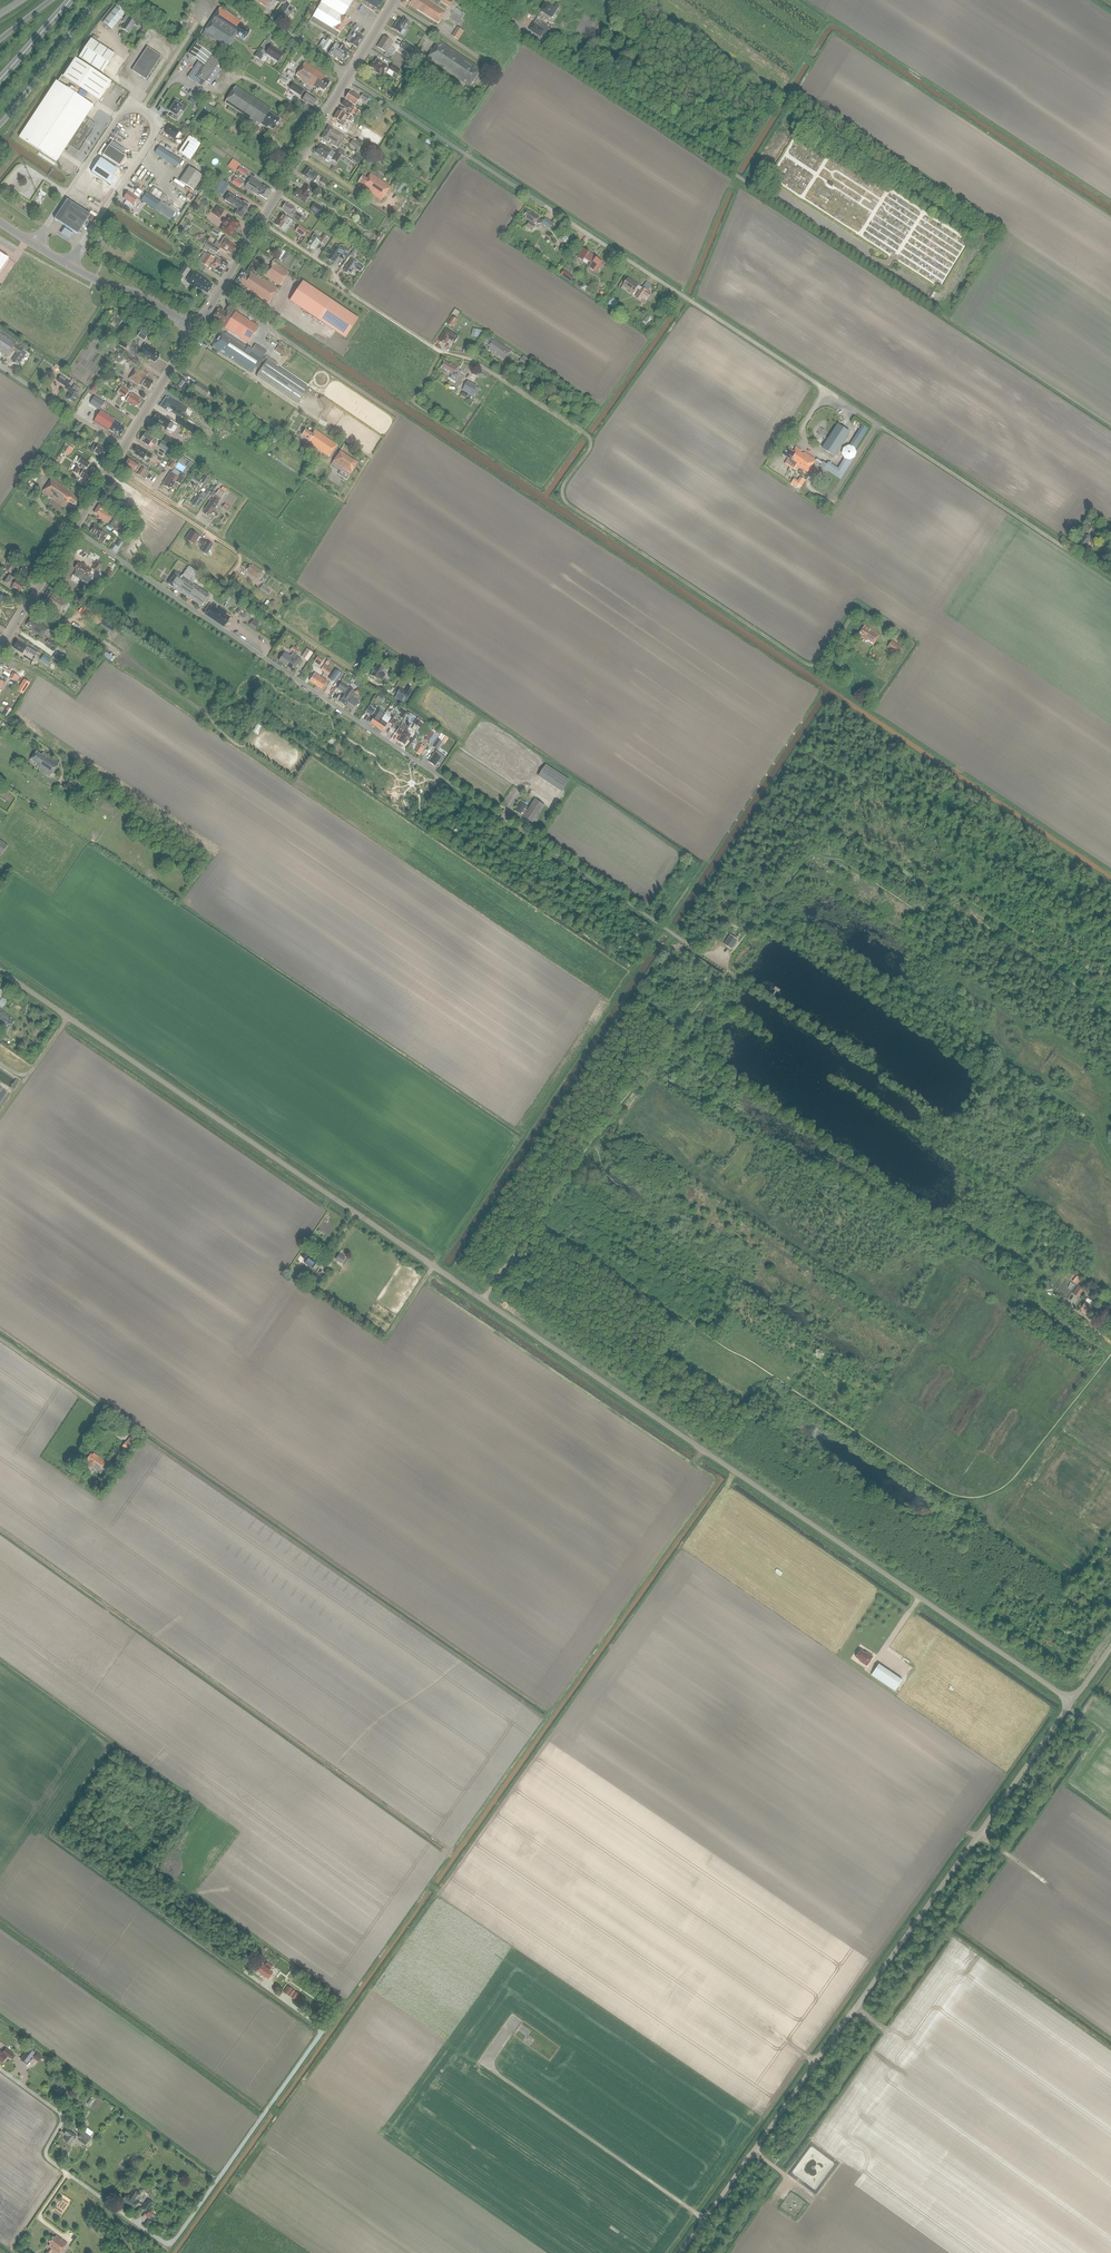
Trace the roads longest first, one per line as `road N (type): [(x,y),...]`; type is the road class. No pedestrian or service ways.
road 1 (unclassified): [(1071,1702),(0,972)]
road 2 (unclassified): [(726,970),(74,529)]
road 3 (unclassified): [(680,2252),(1071,1702)]
road 4 (unclassified): [(857,409),(348,78)]
road 5 (unclassified): [(324,2028),(170,2243),(47,2157),(60,2113),(0,2069)]
road 6 (track): [(864,253),(467,0)]
road 7 (residential): [(68,265),(155,132),(138,109),(123,111),(35,245)]
road 8 (secondary): [(197,329),(348,78)]
road 9 (track): [(1064,544),(857,409)]
road 10 (track): [(111,470),(238,552),(238,567)]
road 11 (trunk): [(0,124),(96,0)]
road 12 (unclassified): [(124,448),(0,366)]
road 13 (secondary): [(68,265),(197,329)]
road 14 (secondary): [(0,650),(74,529)]
road 15 (secondary): [(124,448),(197,329)]
road 16 (unclassified): [(348,78),(237,2)]
road 17 (track): [(0,1339),(104,1412)]

